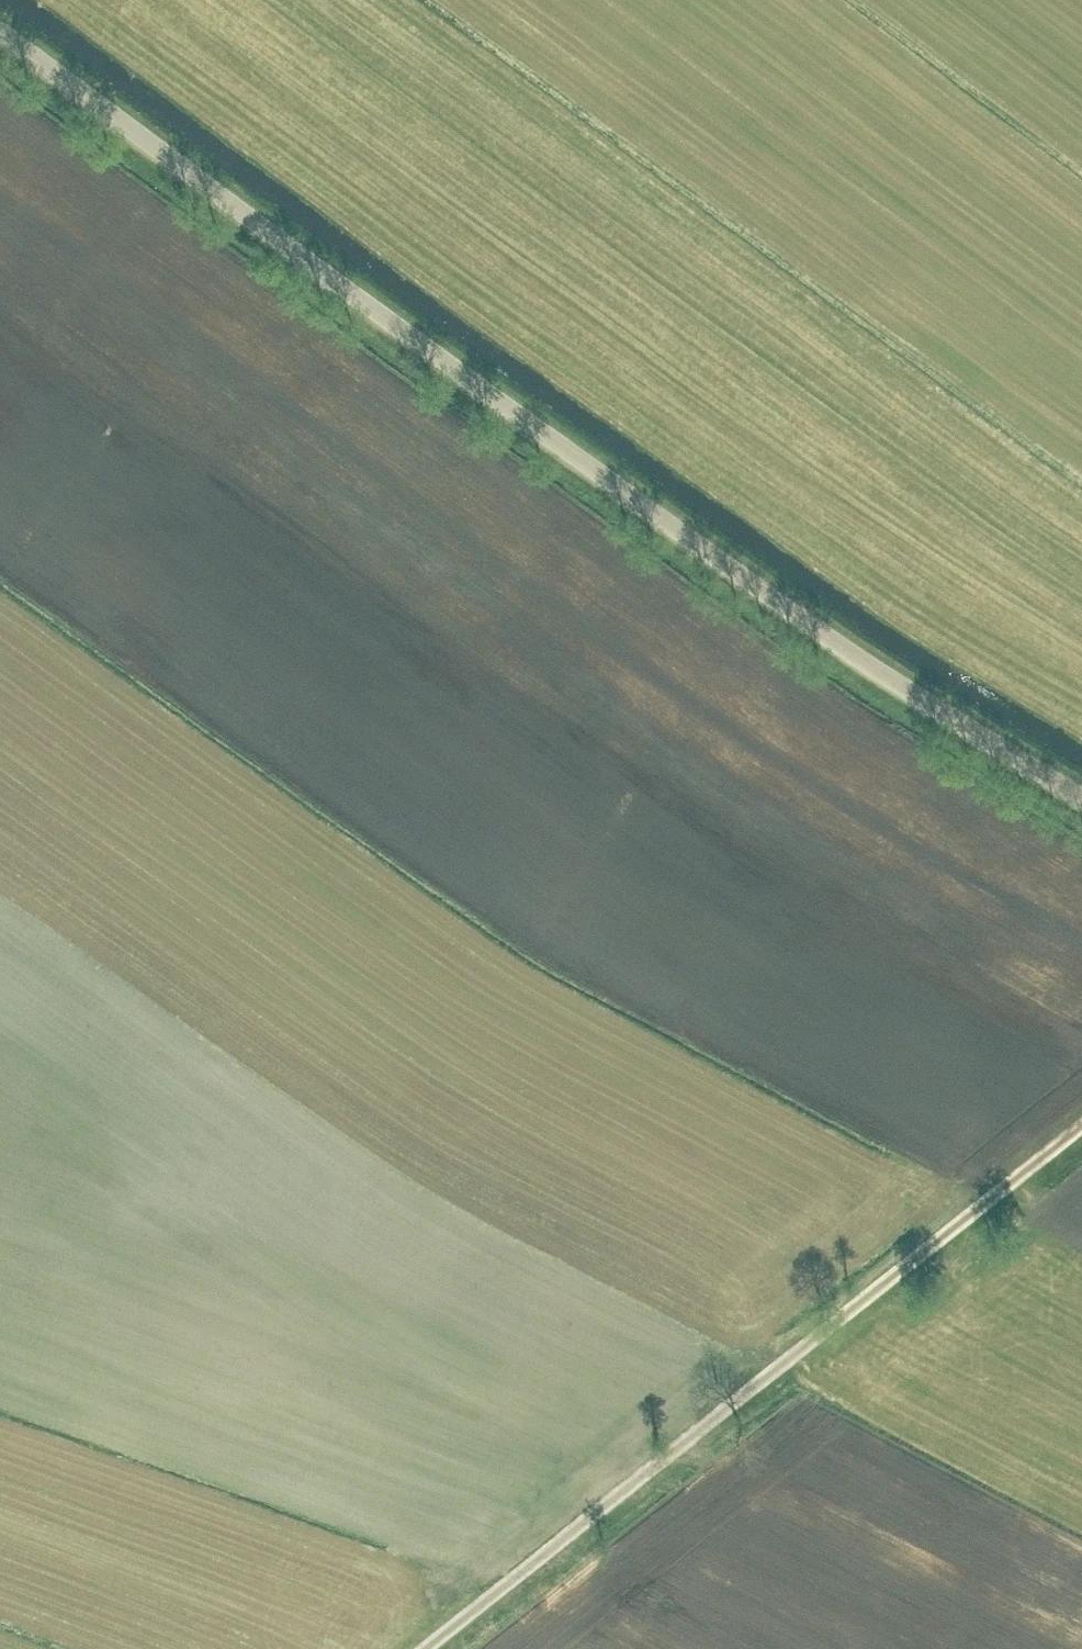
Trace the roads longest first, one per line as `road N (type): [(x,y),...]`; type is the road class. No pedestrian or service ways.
road 1 (unclassified): [(1081,794),(877,669),(0,30)]
road 2 (track): [(422,1648),(1081,1128)]

